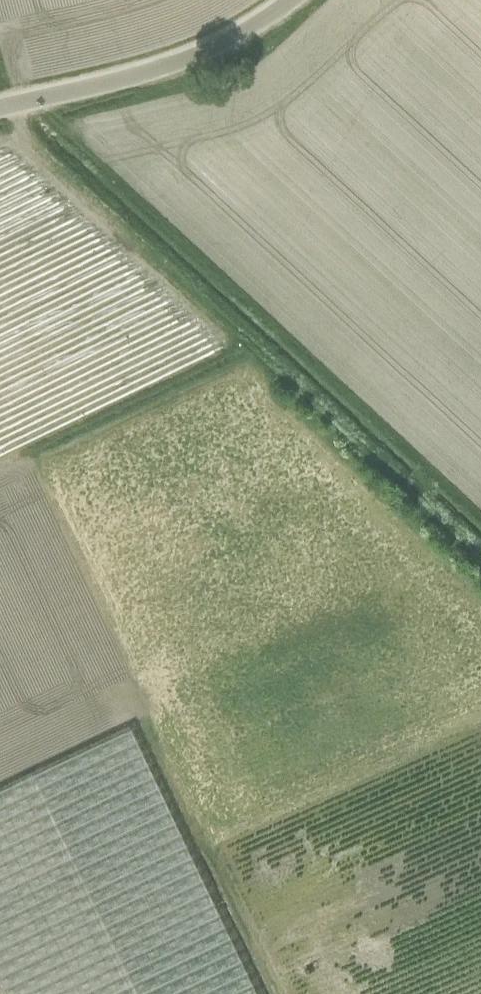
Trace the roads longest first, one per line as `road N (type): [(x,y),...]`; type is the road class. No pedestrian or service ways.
road 1 (unclassified): [(0,103),(193,56),(290,0)]

